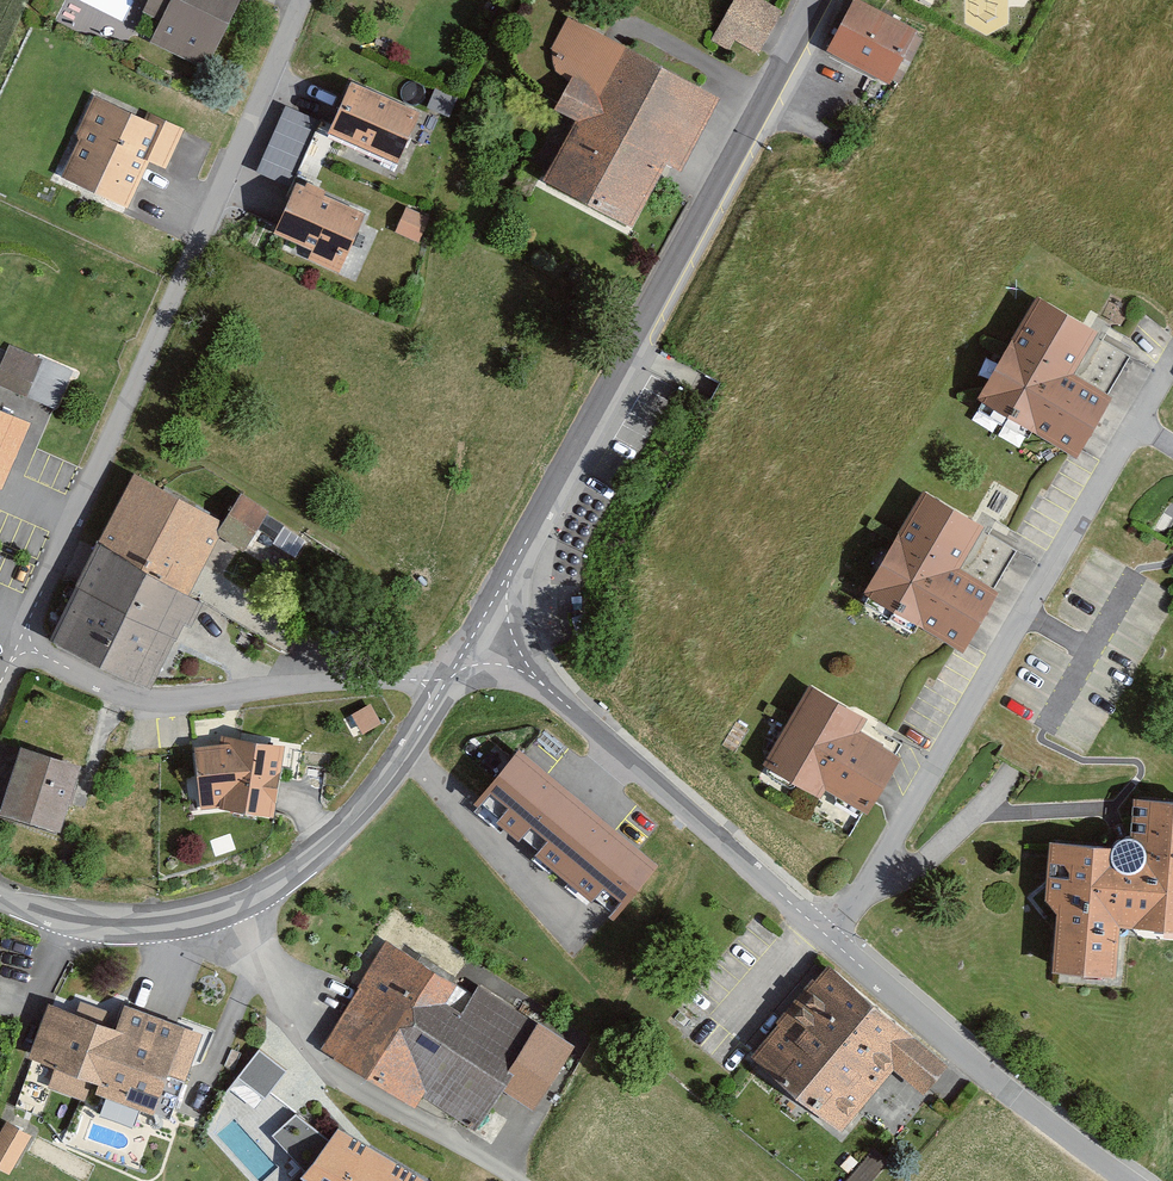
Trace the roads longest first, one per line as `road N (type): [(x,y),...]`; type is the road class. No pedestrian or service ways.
road 1 (residential): [(817,0),(480,625)]
road 2 (residential): [(20,646),(306,0)]
road 3 (residential): [(827,937),(869,882),(1172,365)]
road 4 (residential): [(827,937),(480,625)]
road 5 (residential): [(20,646),(87,682),(174,702),(367,679),(447,680)]
road 6 (residential): [(227,904),(249,962),(335,1072),(516,1180)]
road 7 (residential): [(1135,1180),(1012,1091),(827,937)]
road 8 (unclassified): [(447,680),(383,781),(339,831),(293,871),(227,904)]
road 9 (unclassified): [(227,904),(111,925),(60,918),(0,897)]

